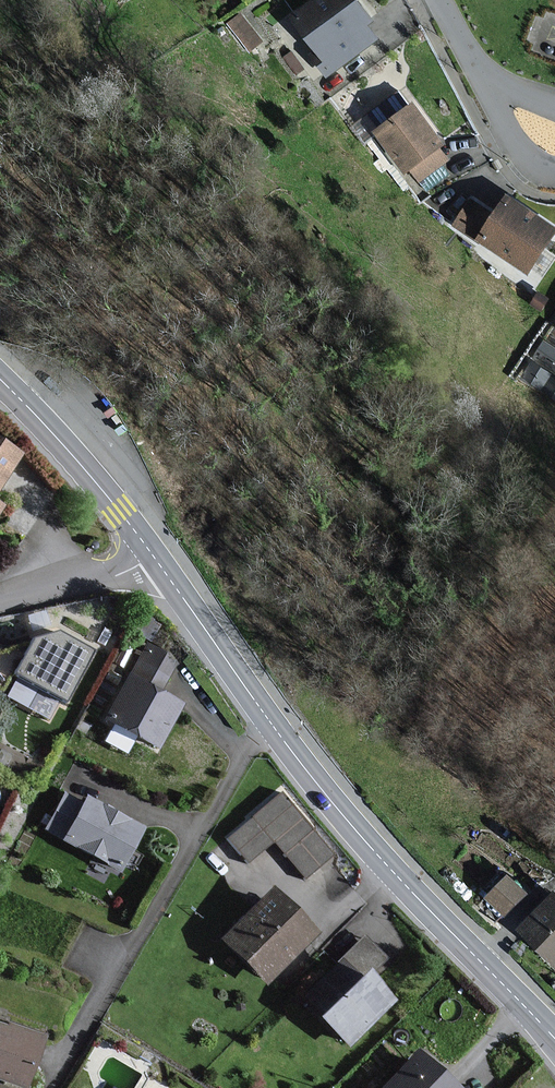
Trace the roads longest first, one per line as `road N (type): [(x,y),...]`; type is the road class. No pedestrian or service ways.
road 1 (tertiary): [(270,720),(384,861),(554,1040)]
road 2 (residential): [(53,1078),(270,720)]
road 3 (tertiary): [(0,378),(153,554)]
road 4 (tertiary): [(153,554),(270,720)]
road 5 (residential): [(153,554),(87,584),(0,604)]
road 6 (residential): [(473,63),(508,132),(529,158),(554,172)]

